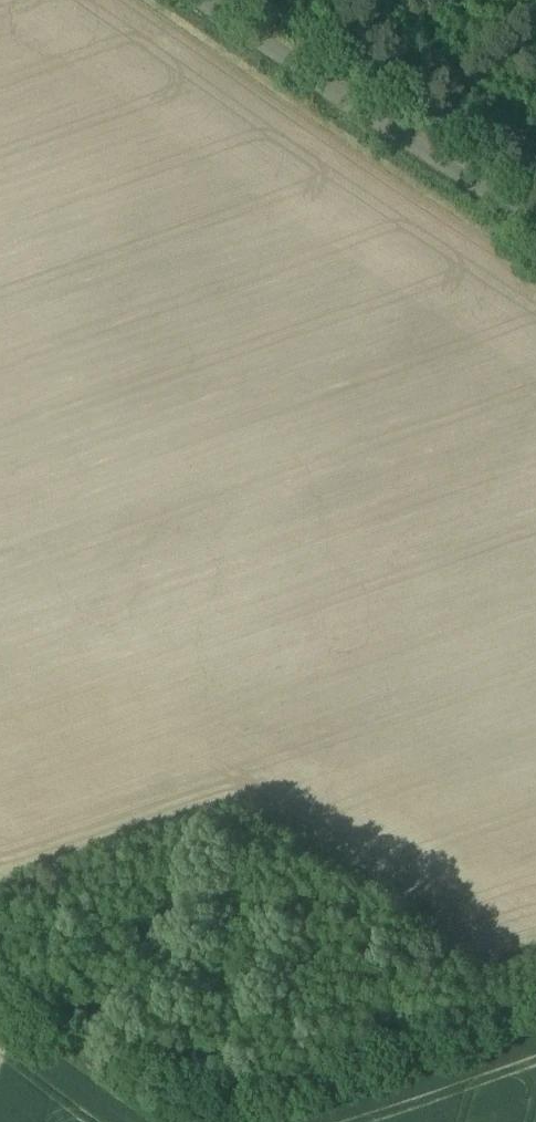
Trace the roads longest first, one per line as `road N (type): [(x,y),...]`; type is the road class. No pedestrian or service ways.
road 1 (residential): [(535,220),(209,0)]

